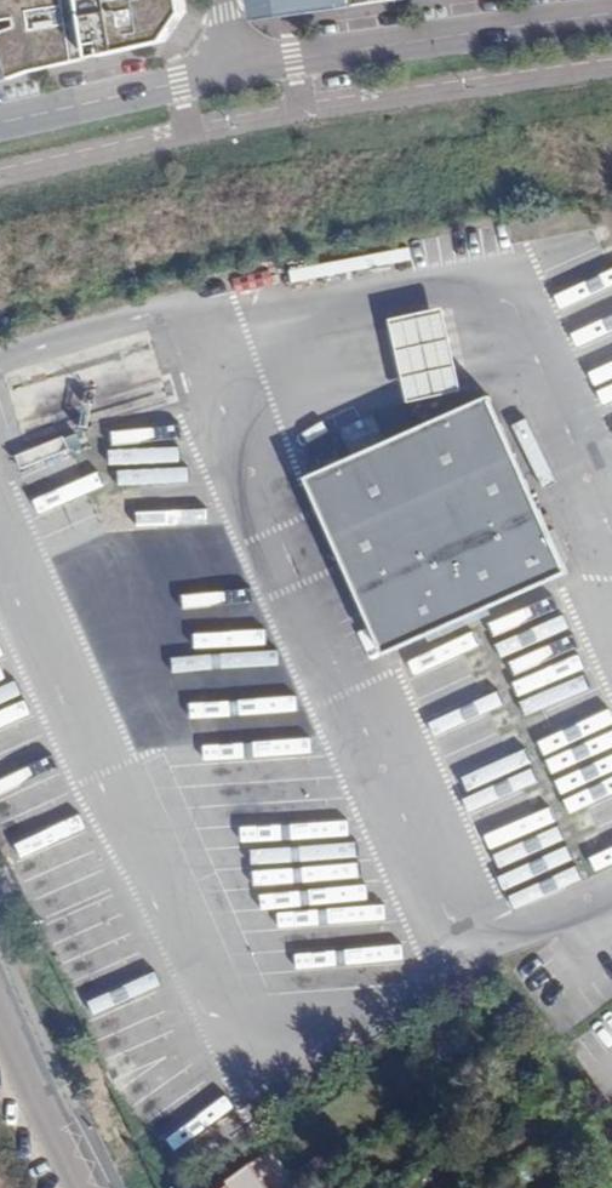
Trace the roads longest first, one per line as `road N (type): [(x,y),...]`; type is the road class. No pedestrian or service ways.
road 1 (residential): [(234,67),(611,14)]
road 2 (residential): [(0,124),(234,67)]
road 3 (residential): [(87,1187),(0,999)]

